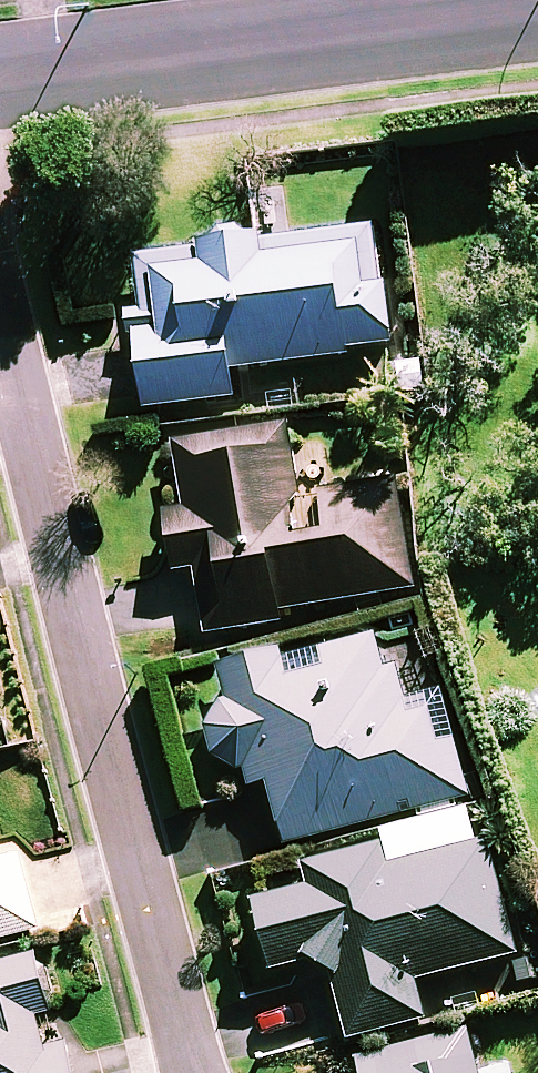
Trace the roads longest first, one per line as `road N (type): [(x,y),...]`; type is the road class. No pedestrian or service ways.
road 1 (residential): [(194,1072),(0,315)]
road 2 (residential): [(537,8),(0,76)]

